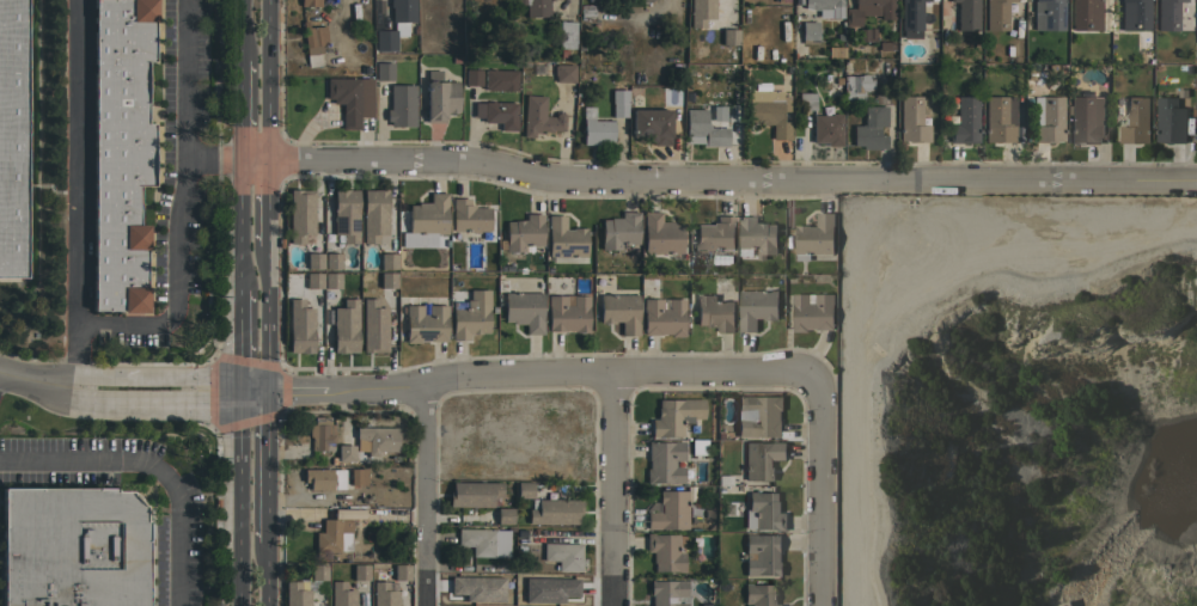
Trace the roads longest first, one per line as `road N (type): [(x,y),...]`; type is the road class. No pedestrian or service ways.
road 1 (residential): [(239,160),(464,159),(551,180),(1196,182)]
road 2 (residential): [(267,392),(616,374),(807,375),(817,386)]
road 3 (residential): [(616,605),(616,374)]
road 4 (residential): [(817,386),(819,605)]
road 5 (residential): [(426,605),(425,387)]
road 6 (primary): [(242,399),(240,605)]
road 7 (residential): [(73,385),(88,397),(242,399),(267,392)]
road 8 (residential): [(267,392),(240,380),(91,377),(73,385)]
road 9 (primary): [(263,160),(267,0)]
road 10 (primary): [(267,544),(267,392)]
road 11 (primary): [(267,392),(263,249)]
road 12 (primary): [(239,160),(239,292)]

